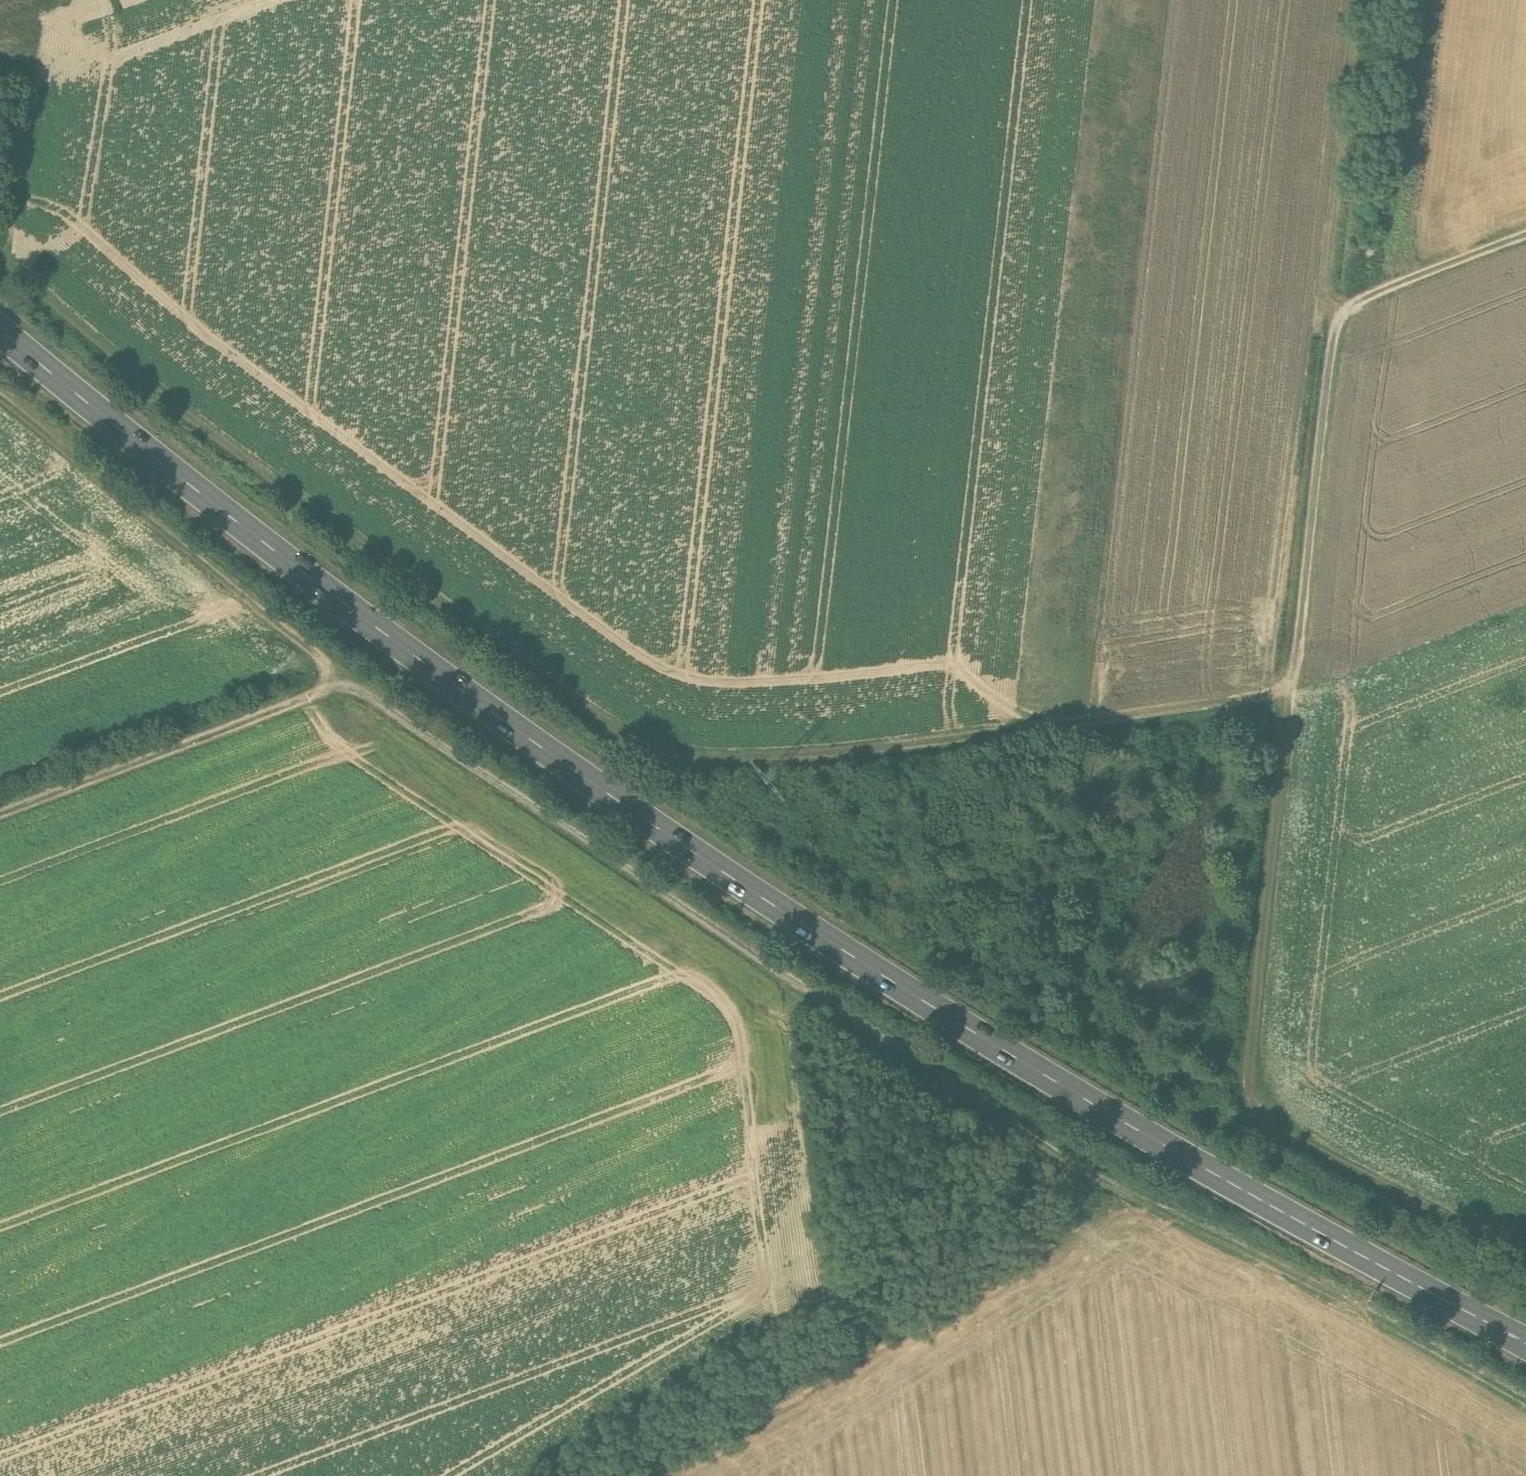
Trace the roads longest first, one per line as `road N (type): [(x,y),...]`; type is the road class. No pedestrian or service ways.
road 1 (track): [(1525,1393),(1095,1173),(349,672),(0,381)]
road 2 (primary): [(1525,1340),(1280,1211),(959,1020),(569,765),(280,558),(0,327)]
road 3 (track): [(1282,703),(664,762),(184,419),(0,252)]
road 4 (track): [(1525,240),(1328,316),(1282,703),(1251,1108)]
road 5 (track): [(626,1475),(1114,1185)]
road 6 (track): [(1328,316),(1360,0)]
road 7 (track): [(1525,1253),(1251,1108)]

